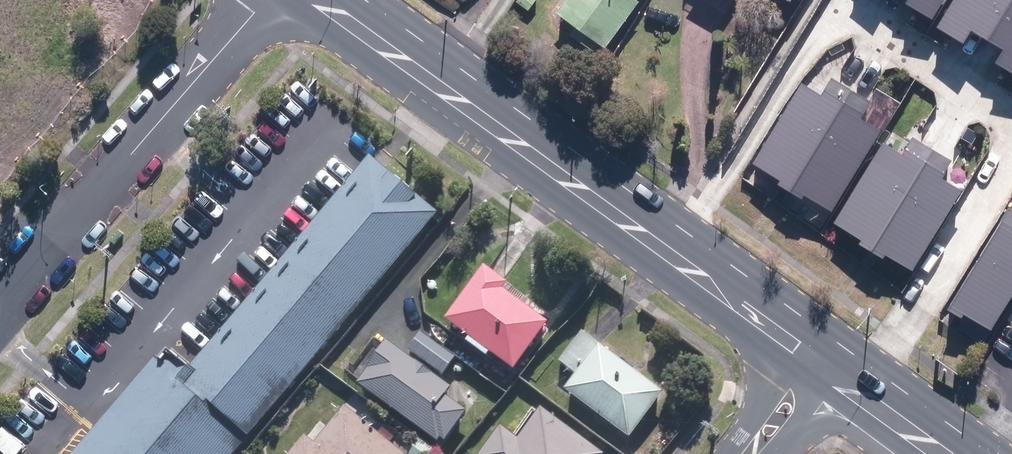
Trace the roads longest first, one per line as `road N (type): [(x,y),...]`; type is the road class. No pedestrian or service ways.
road 1 (residential): [(1011,124),(878,20),(850,15),(820,26),(673,253)]
road 2 (primary): [(317,0),(673,253)]
road 3 (residential): [(0,305),(260,0)]
road 4 (residential): [(855,392),(994,184),(1011,125)]
road 5 (primary): [(673,253),(820,365)]

